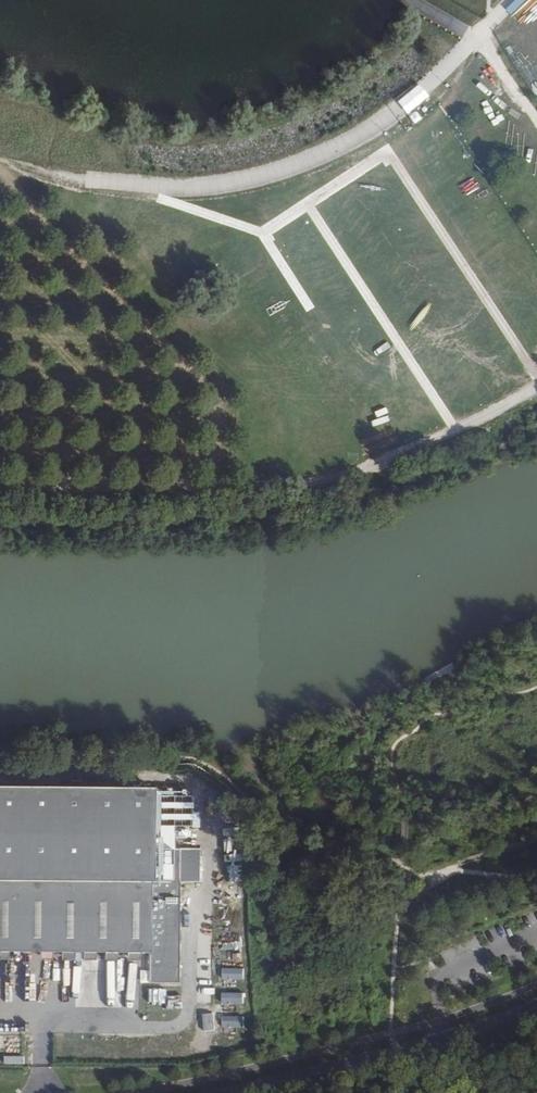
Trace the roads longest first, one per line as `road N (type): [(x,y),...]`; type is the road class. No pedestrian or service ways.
road 1 (track): [(0,483),(300,483),(354,473),(536,386)]
road 2 (track): [(90,182),(182,189),(288,172),(337,151),(423,91)]
road 3 (primary): [(536,1008),(444,1041),(238,1092)]

